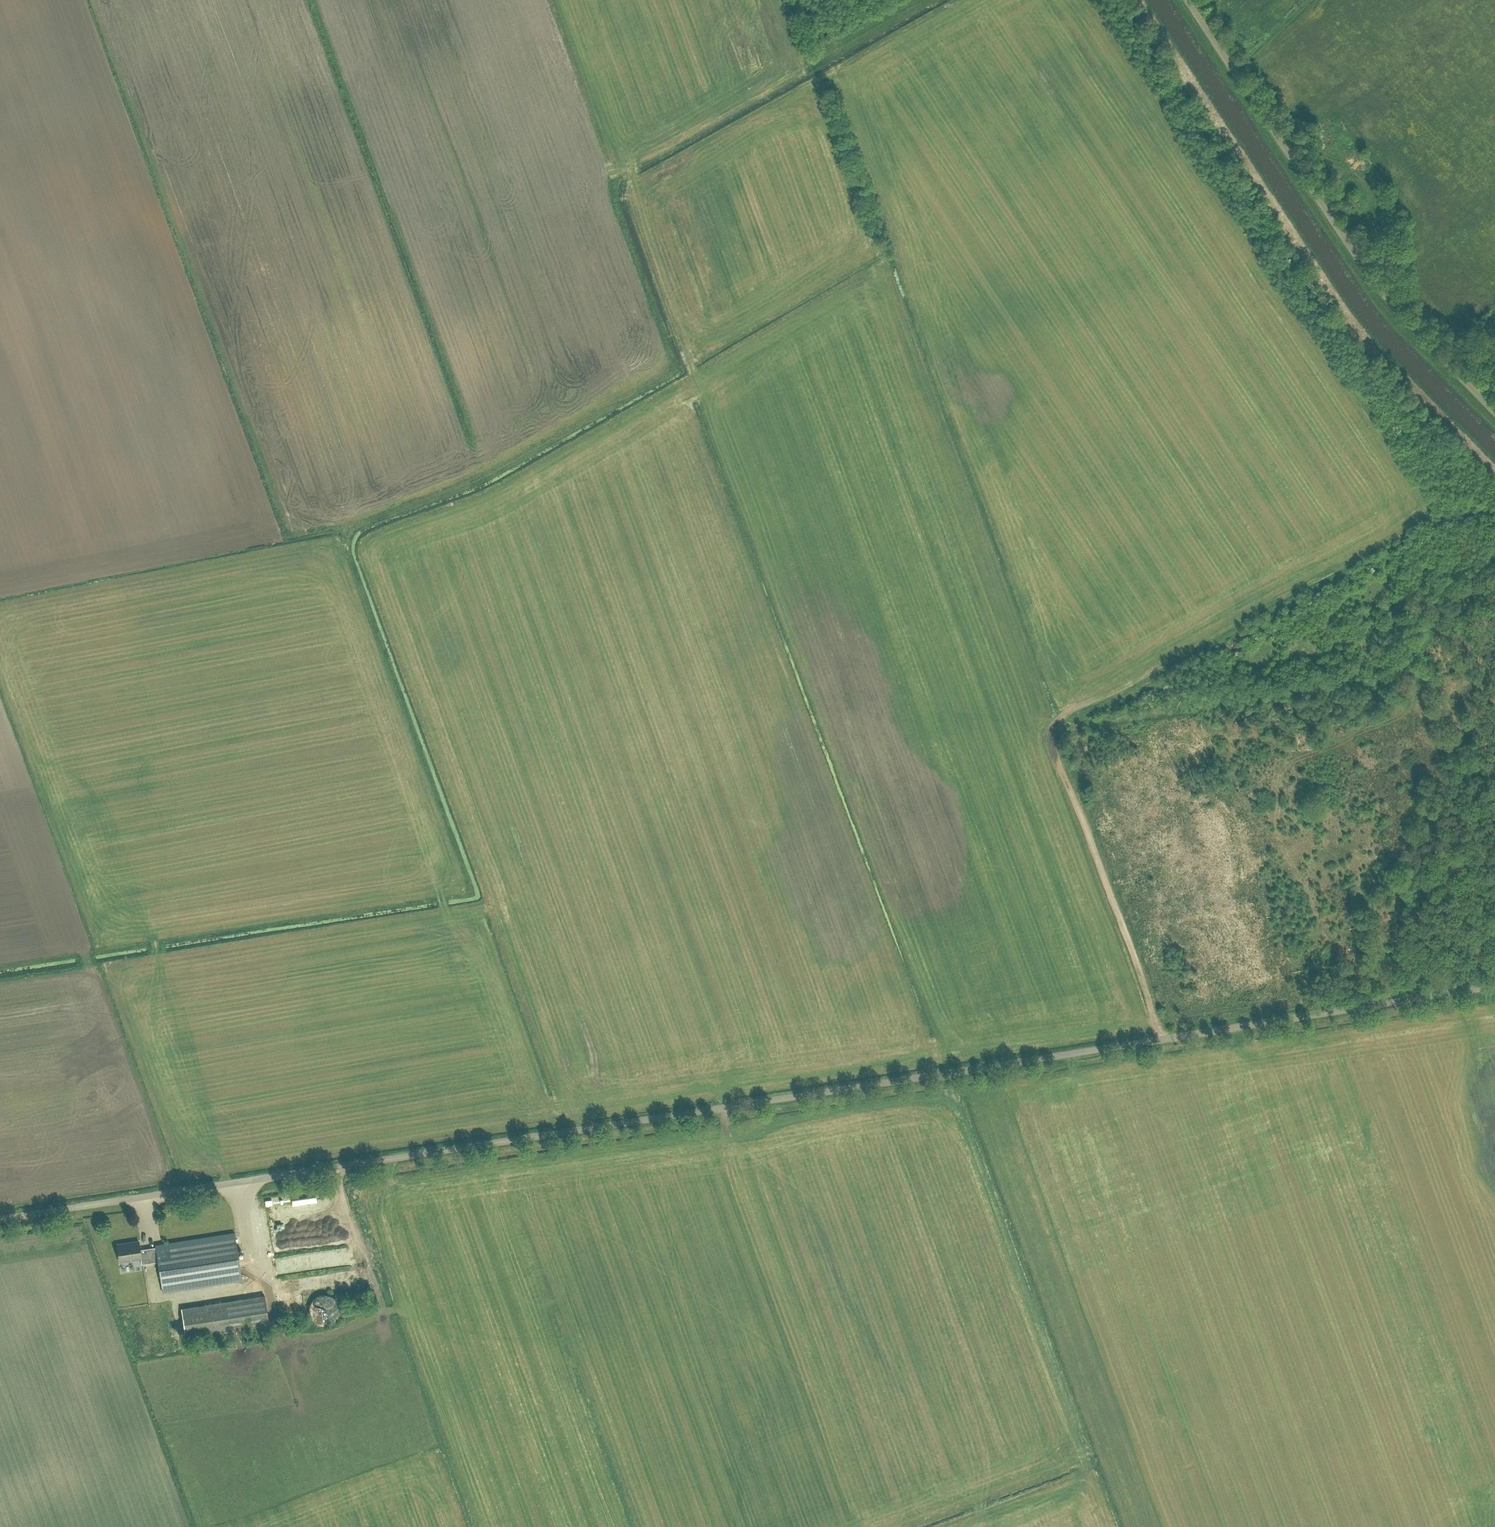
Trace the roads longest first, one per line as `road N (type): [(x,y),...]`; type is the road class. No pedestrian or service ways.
road 1 (unclassified): [(1494,985),(0,1218)]
road 2 (unclassified): [(1494,411),(1374,281),(1188,0)]

